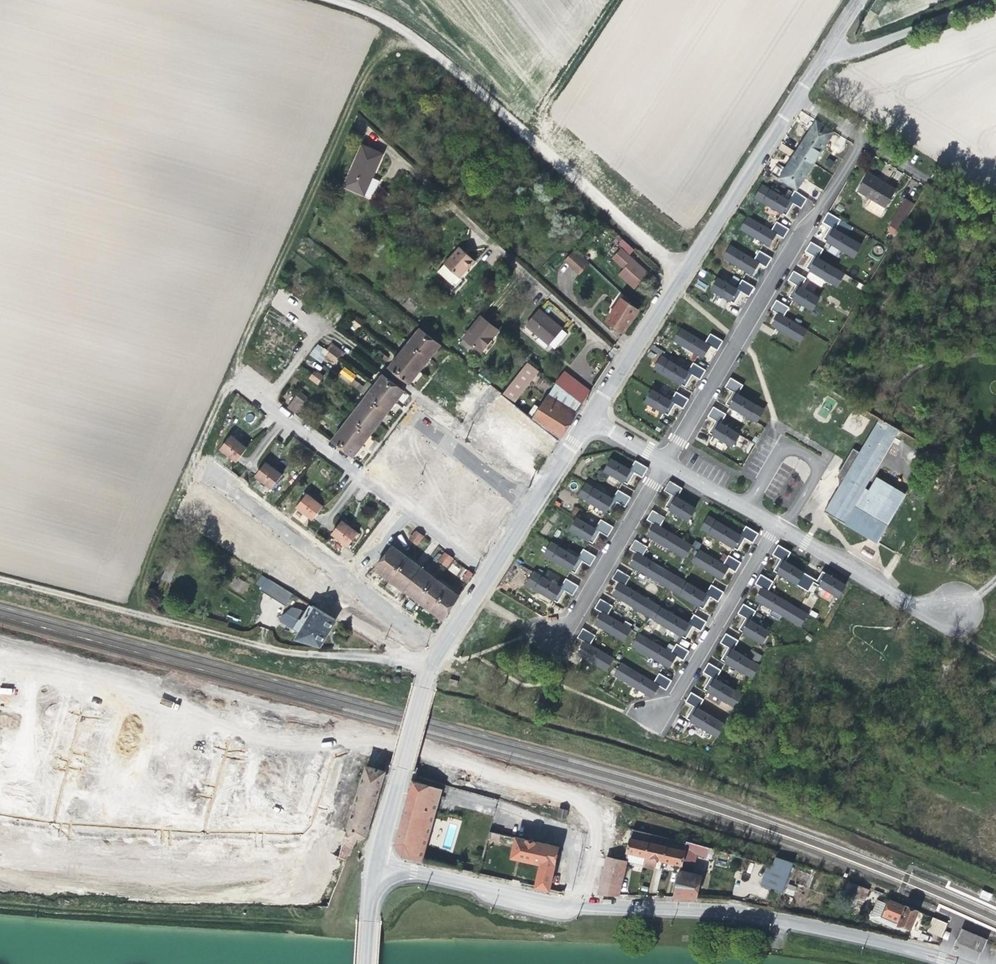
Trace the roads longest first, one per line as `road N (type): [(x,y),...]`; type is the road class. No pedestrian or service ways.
road 1 (track): [(345,581),(192,466),(359,86),(409,62),(450,70)]
road 2 (residential): [(960,963),(754,915),(559,903),(377,863)]
road 3 (track): [(682,275),(414,39),(384,18),(322,0)]
road 4 (residential): [(664,463),(861,140),(796,98)]
road 5 (tertiary): [(591,418),(796,98)]
road 6 (track): [(0,580),(320,655)]
road 7 (residential): [(264,402),(325,327),(462,430)]
road 8 (residential): [(654,716),(674,699),(775,525)]
road 9 (tertiary): [(377,863),(434,661)]
road 10 (residential): [(551,634),(575,618),(664,463)]
road 11 (residential): [(954,604),(894,595),(775,525)]
road 12 (track): [(605,736),(511,707),(434,661)]
road 13 (track): [(822,60),(987,0)]
road 14 (residential): [(400,510),(264,402)]
road 15 (track): [(524,136),(613,0)]
road 16 (residential): [(775,525),(664,463)]
road 17 (residential): [(408,659),(334,613),(333,595),(345,581)]

